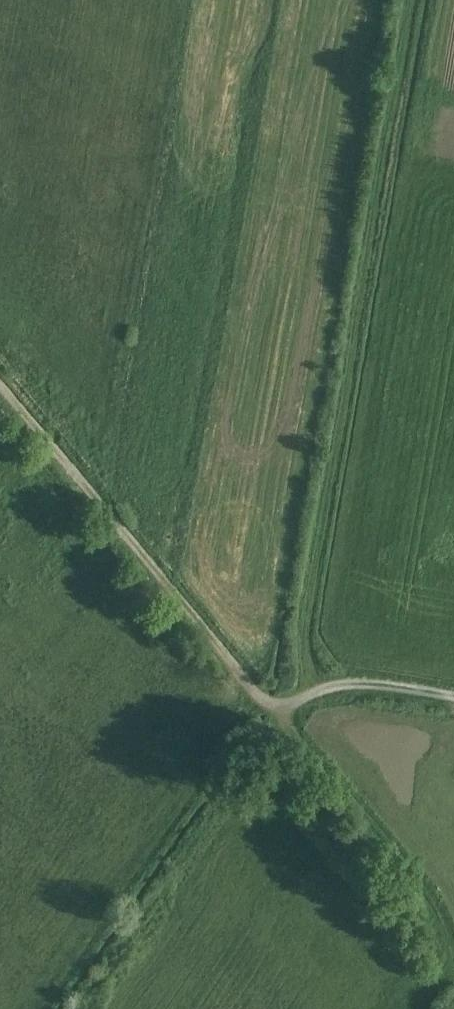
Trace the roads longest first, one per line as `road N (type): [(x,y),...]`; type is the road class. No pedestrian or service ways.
road 1 (track): [(411,0),(303,635),(314,693)]
road 2 (track): [(0,391),(273,714)]
road 3 (track): [(453,696),(348,686),(273,714)]

